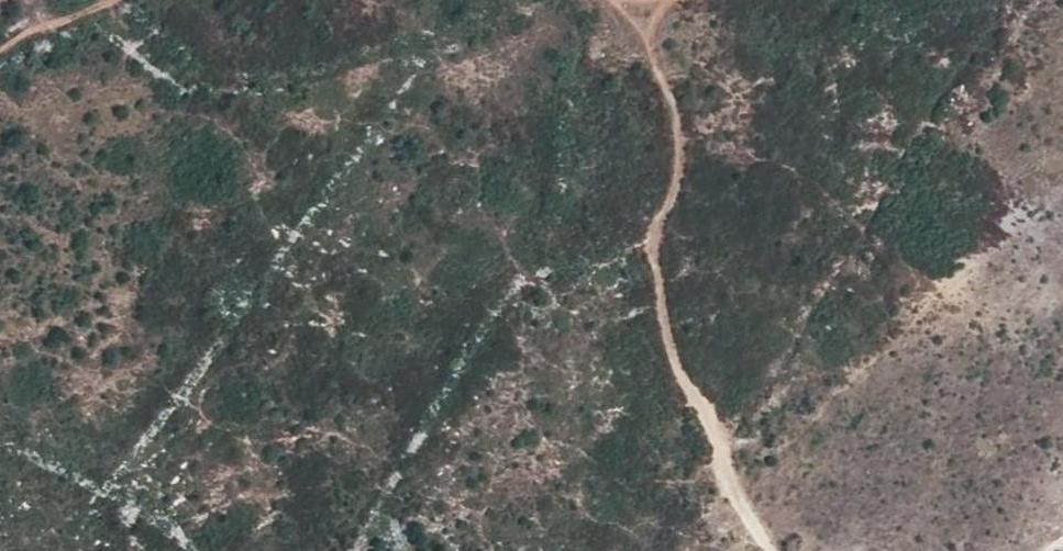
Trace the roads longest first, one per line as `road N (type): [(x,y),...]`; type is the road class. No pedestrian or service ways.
road 1 (track): [(772,550),(727,478),(667,324),(653,239),(678,180),(678,125),(638,22),(616,0)]

